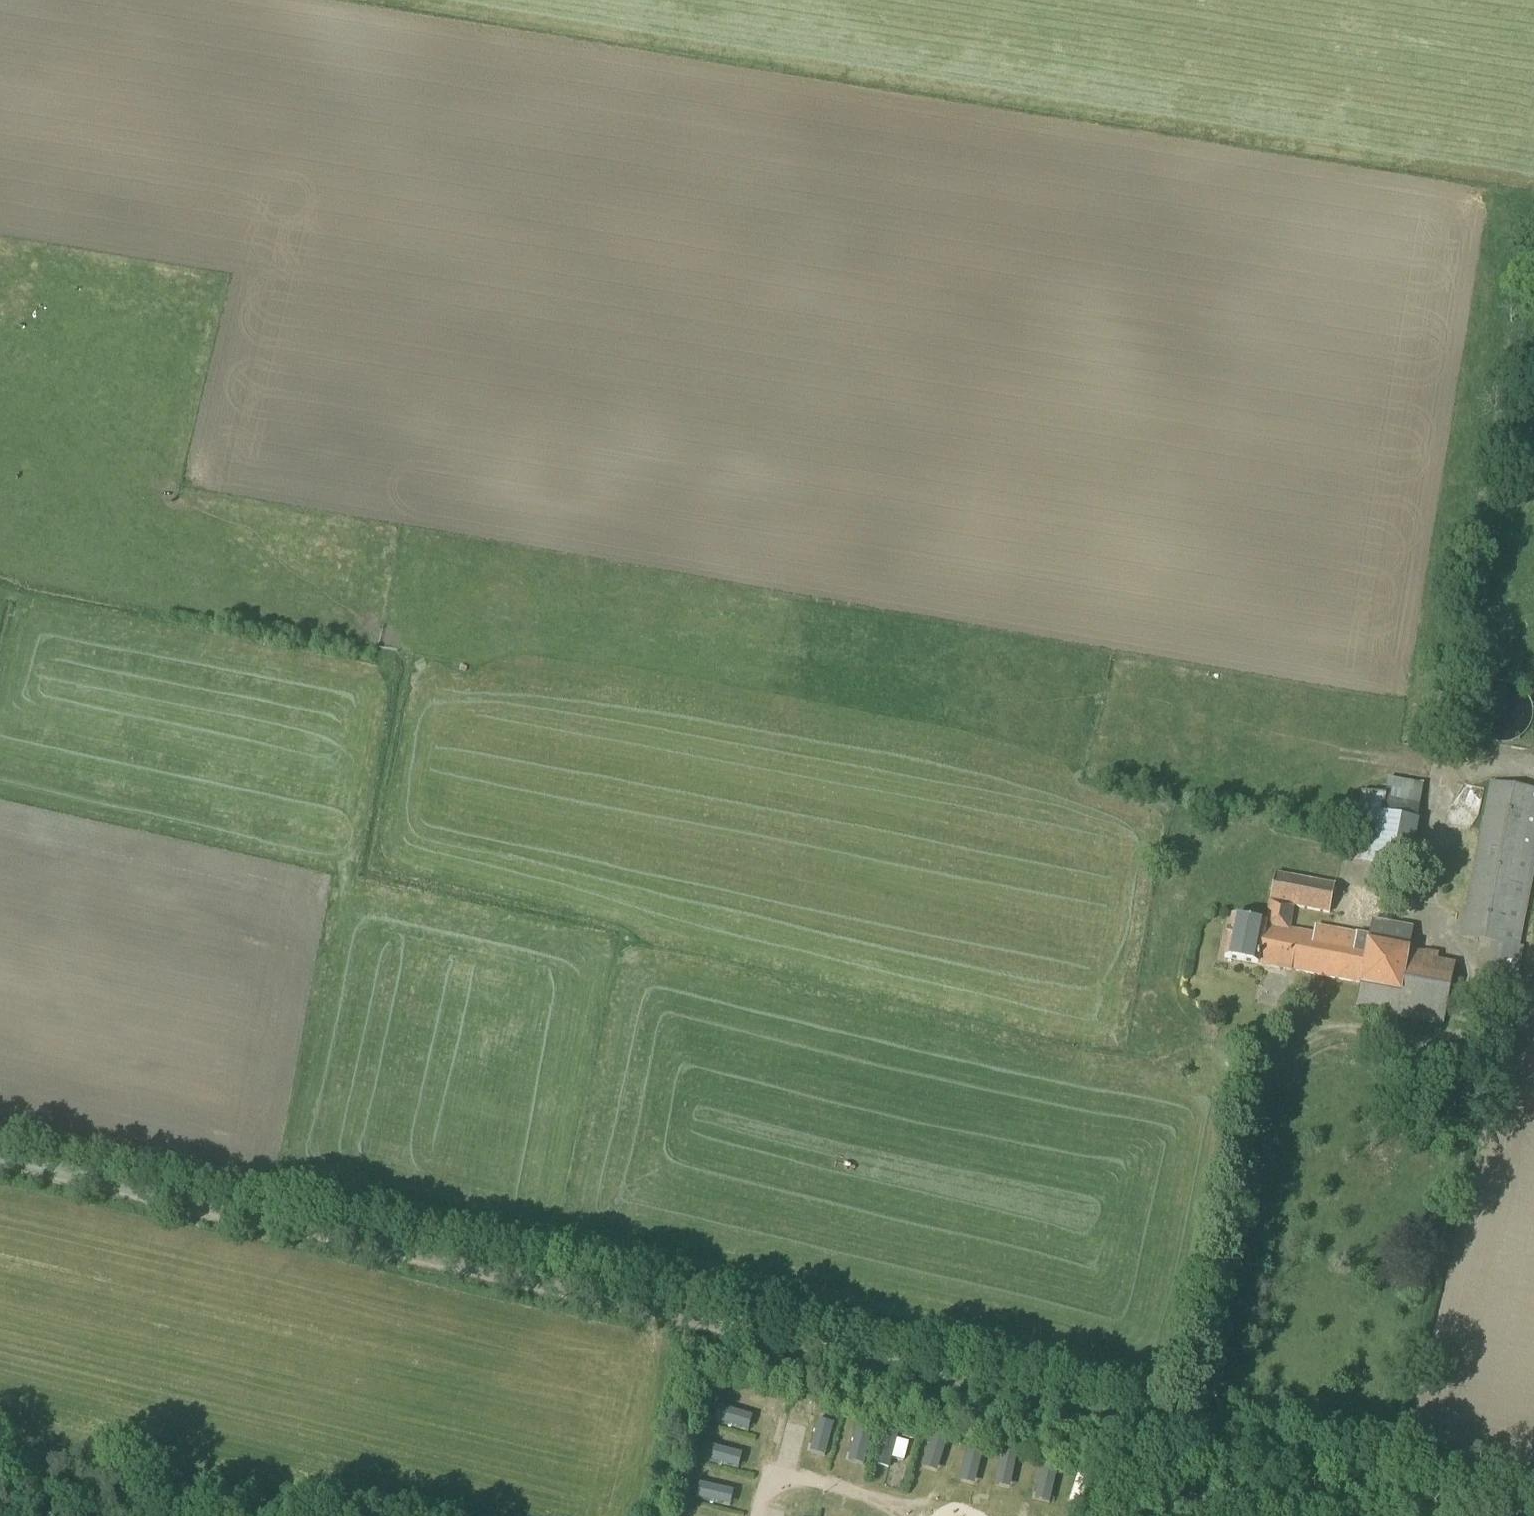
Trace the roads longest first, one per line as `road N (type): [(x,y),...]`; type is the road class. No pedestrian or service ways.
road 1 (unclassified): [(1533,1515),(0,1159)]

